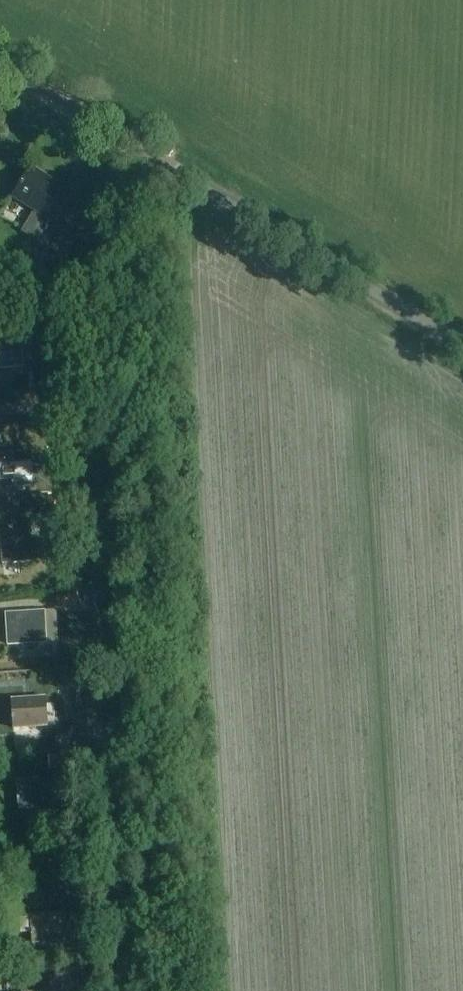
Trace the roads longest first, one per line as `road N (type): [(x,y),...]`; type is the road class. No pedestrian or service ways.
road 1 (unclassified): [(462,345),(0,65)]

